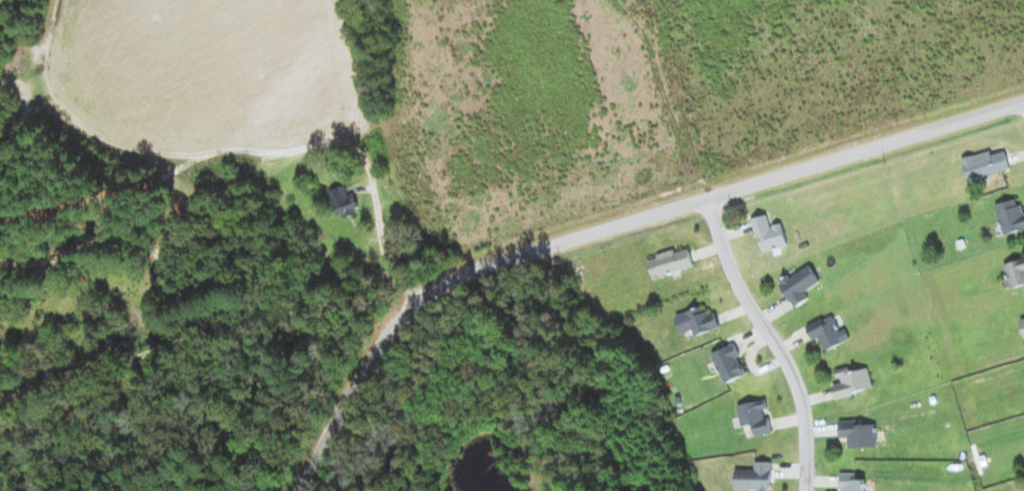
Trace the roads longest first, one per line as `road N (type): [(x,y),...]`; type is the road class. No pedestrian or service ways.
road 1 (residential): [(300,490),(376,354),(420,299),(521,255),(1023,101)]
road 2 (residential): [(420,299),(399,282),(213,329),(140,238),(95,241),(35,261),(0,257)]
road 3 (track): [(374,181),(361,153),(340,142),(200,154),(151,152),(101,137),(52,91),(49,26)]
road 4 (residential): [(710,197),(739,284),(802,397),(808,490)]
road 5 (track): [(200,154),(2,258)]
road 6 (residential): [(0,176),(56,0)]

